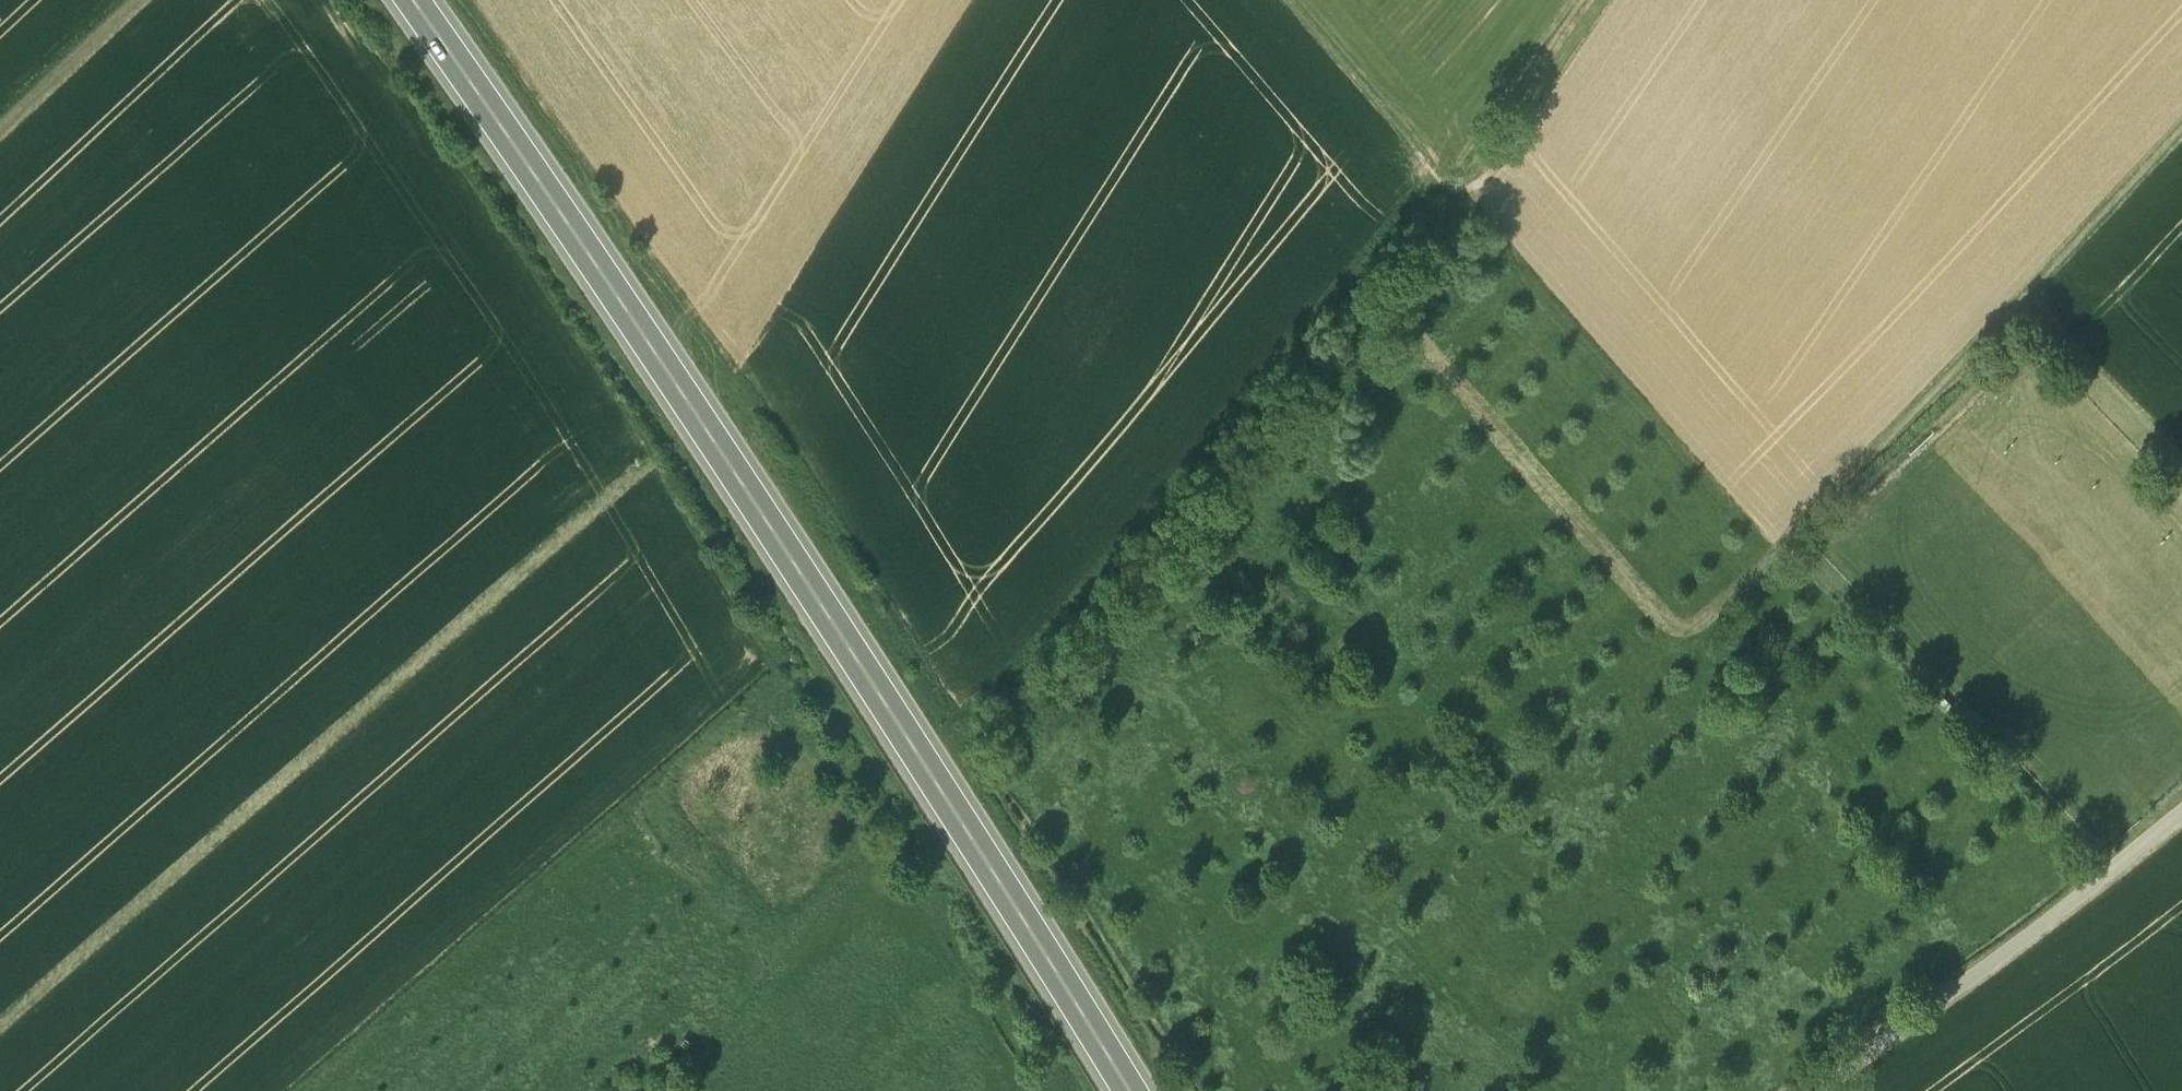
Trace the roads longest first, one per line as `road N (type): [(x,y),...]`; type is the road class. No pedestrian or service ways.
road 1 (primary): [(1137,1090),(744,474),(418,0)]
road 2 (track): [(647,471),(0,1024)]
road 3 (track): [(972,723),(1403,211)]
road 4 (track): [(1794,537),(2181,131)]
road 5 (track): [(1296,0),(1439,165),(1403,211)]
road 6 (track): [(1439,165),(1465,187),(1598,0)]
road 7 (track): [(140,0),(0,130)]

